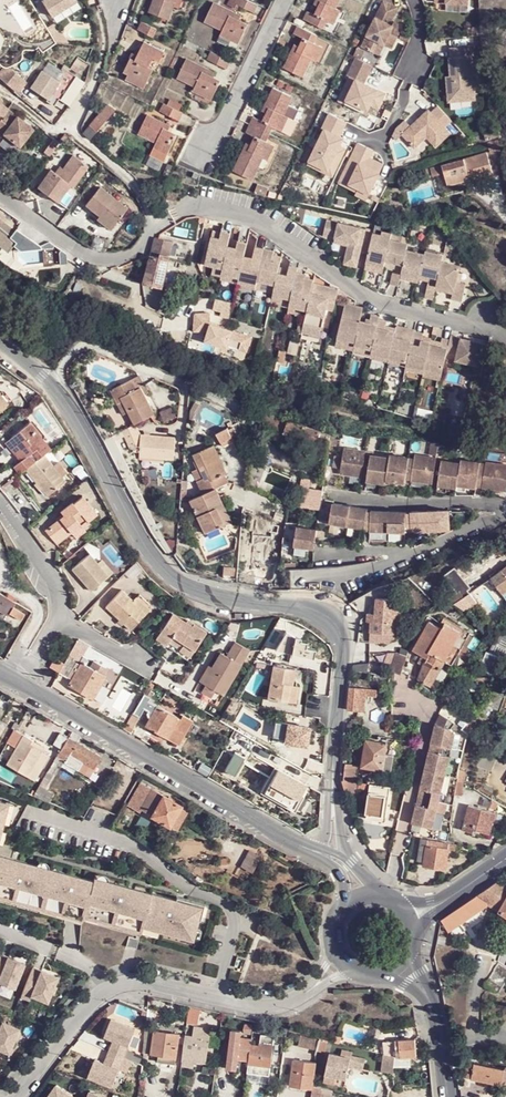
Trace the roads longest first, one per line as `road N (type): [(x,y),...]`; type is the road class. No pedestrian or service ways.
road 1 (residential): [(332,800),(344,651),(338,627),(320,611),(239,604),(171,573),(59,396),(0,339)]
road 2 (residential): [(319,851),(0,672)]
road 3 (residential): [(314,988),(294,1001),(262,1007),(147,982),(105,988)]
road 4 (residential): [(388,896),(426,725),(421,706),(406,697)]
road 5 (residential): [(105,988),(12,1096)]
road 6 (residential): [(105,988),(92,968),(0,931)]

